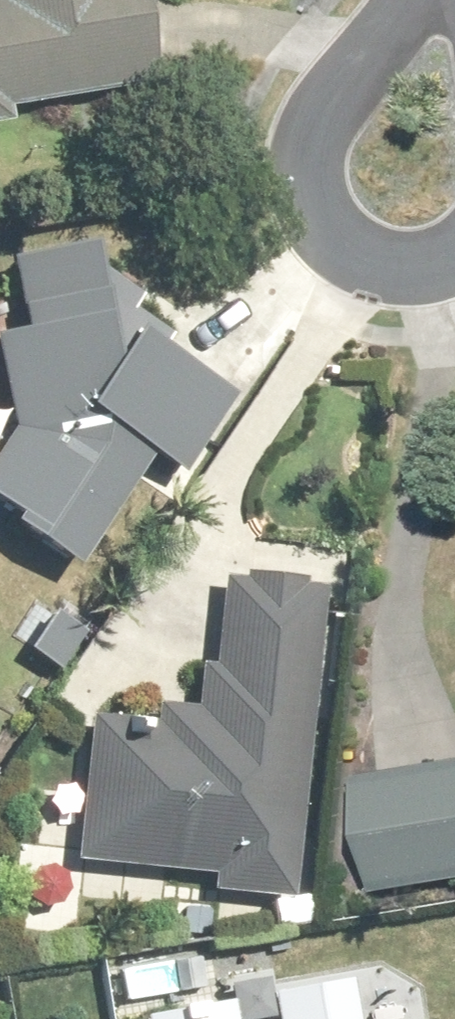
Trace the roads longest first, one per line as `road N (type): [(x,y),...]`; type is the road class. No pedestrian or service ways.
road 1 (residential): [(454,225),(442,240),(399,251),(357,236),(336,201),(341,138)]
road 2 (residential): [(341,138),(425,0)]

